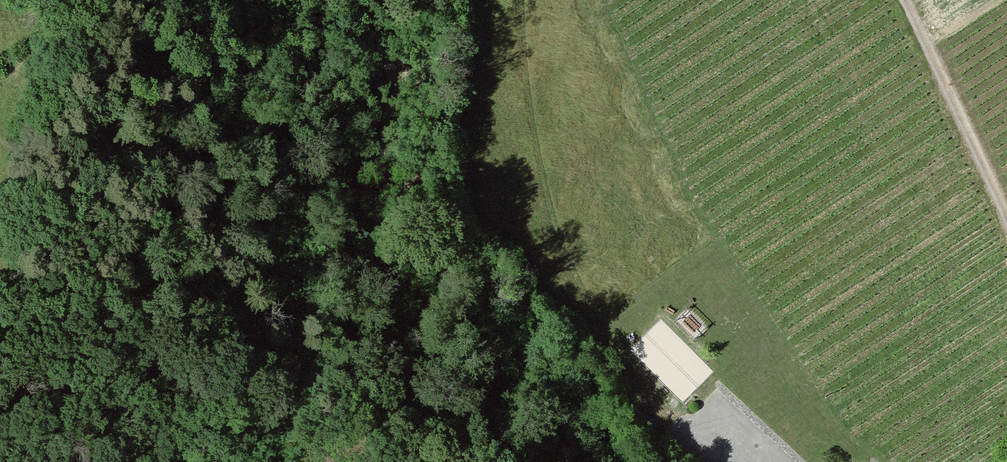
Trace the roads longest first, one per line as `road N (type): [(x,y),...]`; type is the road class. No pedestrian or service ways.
road 1 (track): [(410,193),(676,418),(741,461)]
road 2 (track): [(906,0),(1006,221)]
road 3 (track): [(471,237),(460,201),(465,0)]

